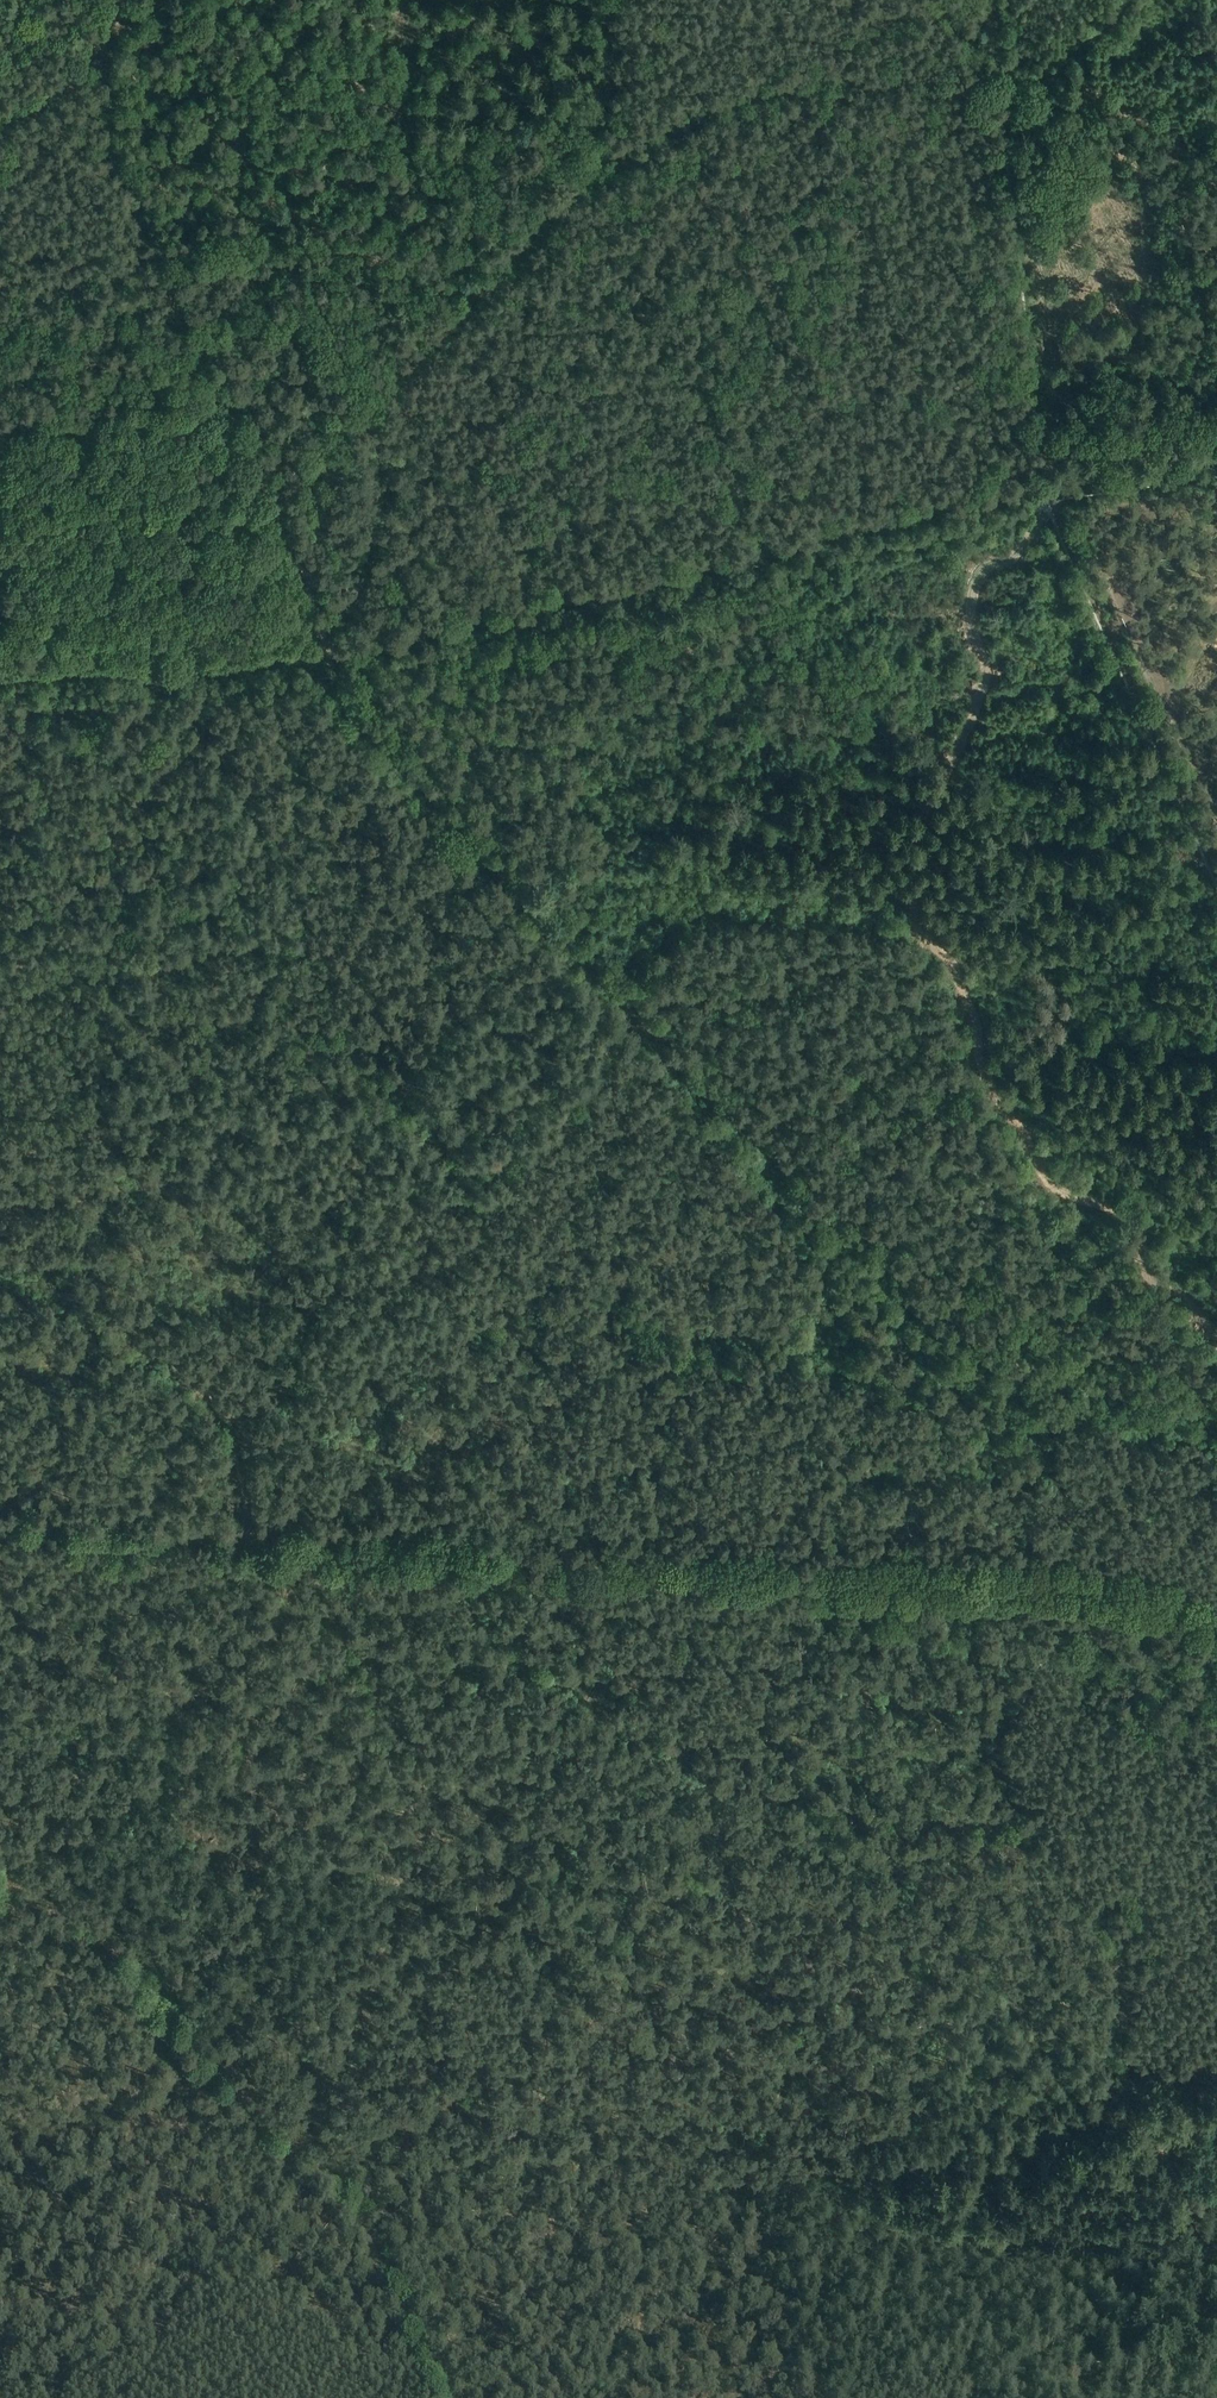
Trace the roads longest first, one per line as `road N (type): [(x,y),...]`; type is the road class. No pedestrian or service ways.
road 1 (track): [(551,929),(353,722),(330,658),(1046,492)]
road 2 (track): [(364,1645),(384,1711),(600,1853),(691,1893),(734,1898),(777,1963),(858,1975),(899,1955),(964,1956),(1025,1976),(1111,2043)]
road 3 (track): [(272,490),(588,179),(660,129),(724,103),(807,86),(1016,91)]
road 4 (track): [(1216,1411),(1001,1363),(943,1340),(551,929)]
road 5 (track): [(407,1093),(487,1201),(524,1232),(609,1293),(899,1451),(905,1481),(866,1569)]
road 6 (track): [(204,666),(207,699),(318,958),(407,1093)]
road 7 (track): [(97,69),(126,175),(272,490)]
road 8 (track): [(0,1866),(364,1645)]
road 9 (track): [(302,2140),(86,1916),(61,1895),(0,1877)]
road 10 (track): [(1047,507),(1216,858)]
road 11 (track): [(866,1569),(1085,1577),(1167,1596),(1216,1622)]
road 12 (track): [(866,1569),(516,1552)]
road 13 (track): [(245,1423),(281,1390),(343,1260),(370,1157),(389,1117)]
road 14 (track): [(0,1230),(245,1423)]
road 15 (track): [(272,490),(330,658),(204,666)]
road 16 (track): [(460,2397),(398,2265),(302,2140)]
road 17 (track): [(302,2140),(182,2319),(148,2397)]
road 18 (track): [(252,1541),(251,1565),(189,1608),(0,1674)]
road 19 (track): [(252,1541),(516,1552)]
road 20 (track): [(0,1527),(252,1541)]
road 21 (track): [(407,1093),(420,1057),(449,1020),(528,965),(551,929)]
road 22 (track): [(1132,2087),(1216,2282)]
road 23 (track): [(204,666),(0,674)]
road 24 (track): [(516,1552),(432,1594),(364,1645)]
road 25 (track): [(1046,492),(1216,460)]
road 26 (track): [(245,1423),(236,1455),(252,1541)]

